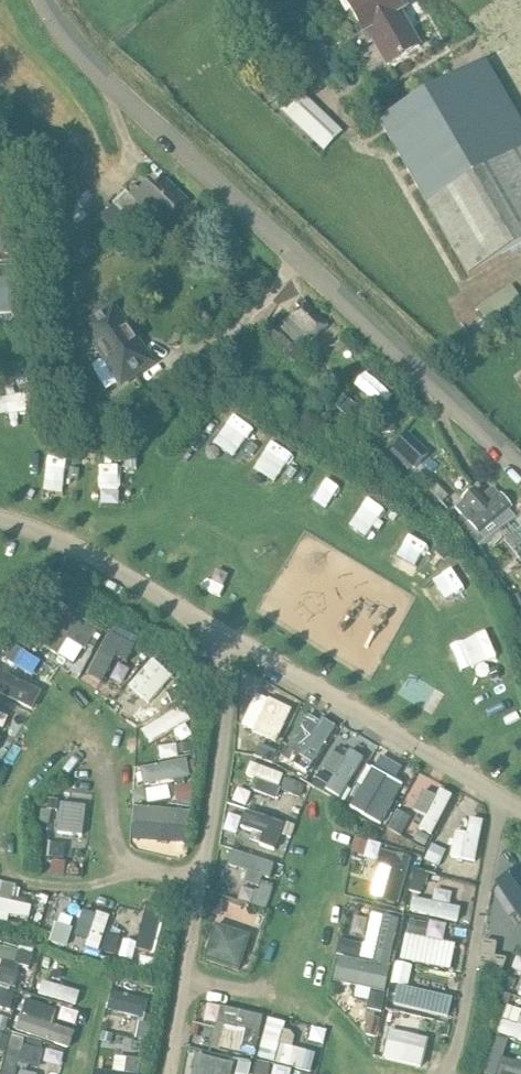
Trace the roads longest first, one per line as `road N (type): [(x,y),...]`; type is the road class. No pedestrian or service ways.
road 1 (tertiary): [(520,472),(68,41),(40,0)]

